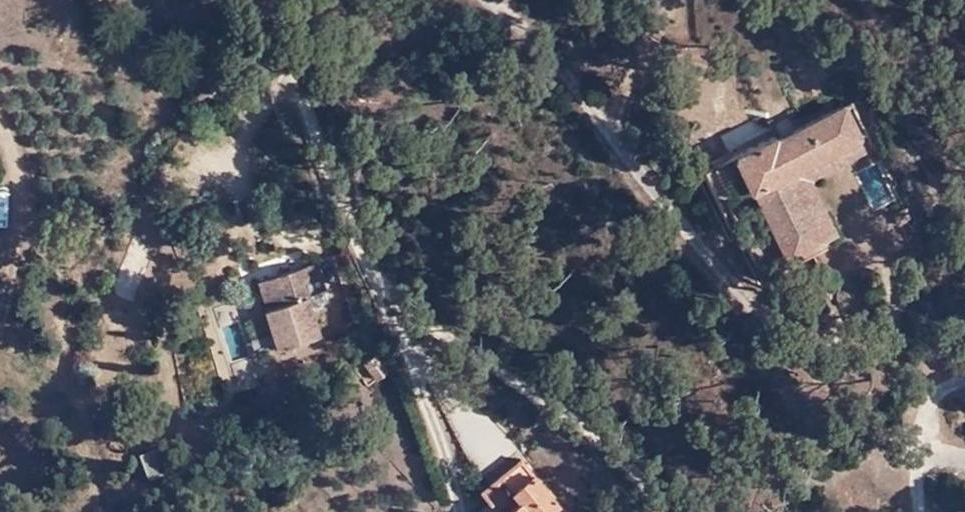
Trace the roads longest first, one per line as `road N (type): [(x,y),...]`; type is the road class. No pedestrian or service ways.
road 1 (unclassified): [(664,511),(620,448),(391,289),(346,206),(280,0)]
road 2 (unclassified): [(0,125),(15,179),(15,245),(0,324)]

